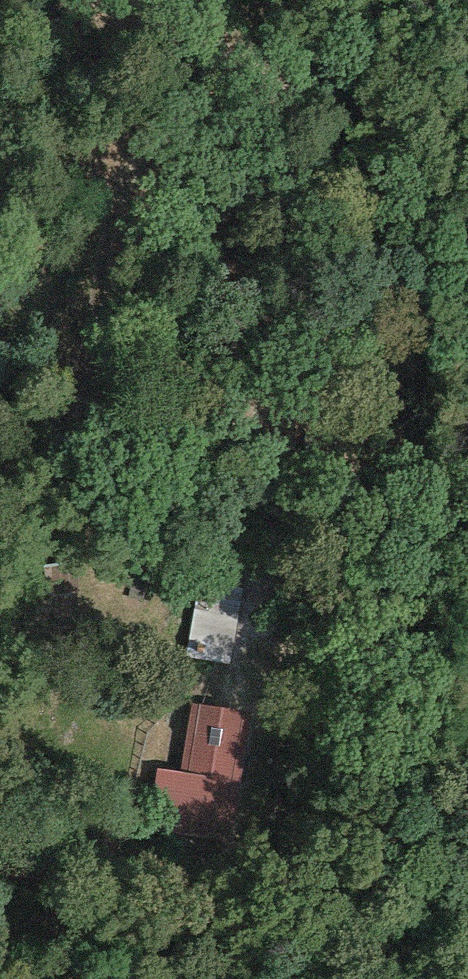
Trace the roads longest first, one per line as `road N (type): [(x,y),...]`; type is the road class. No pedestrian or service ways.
road 1 (track): [(467,952),(415,776),(400,338),(295,84),(256,58),(206,61)]
road 2 (track): [(250,677),(265,367),(245,177),(207,92),(204,0)]
road 3 (track): [(0,481),(23,466),(81,381),(107,234),(145,141),(207,92)]

